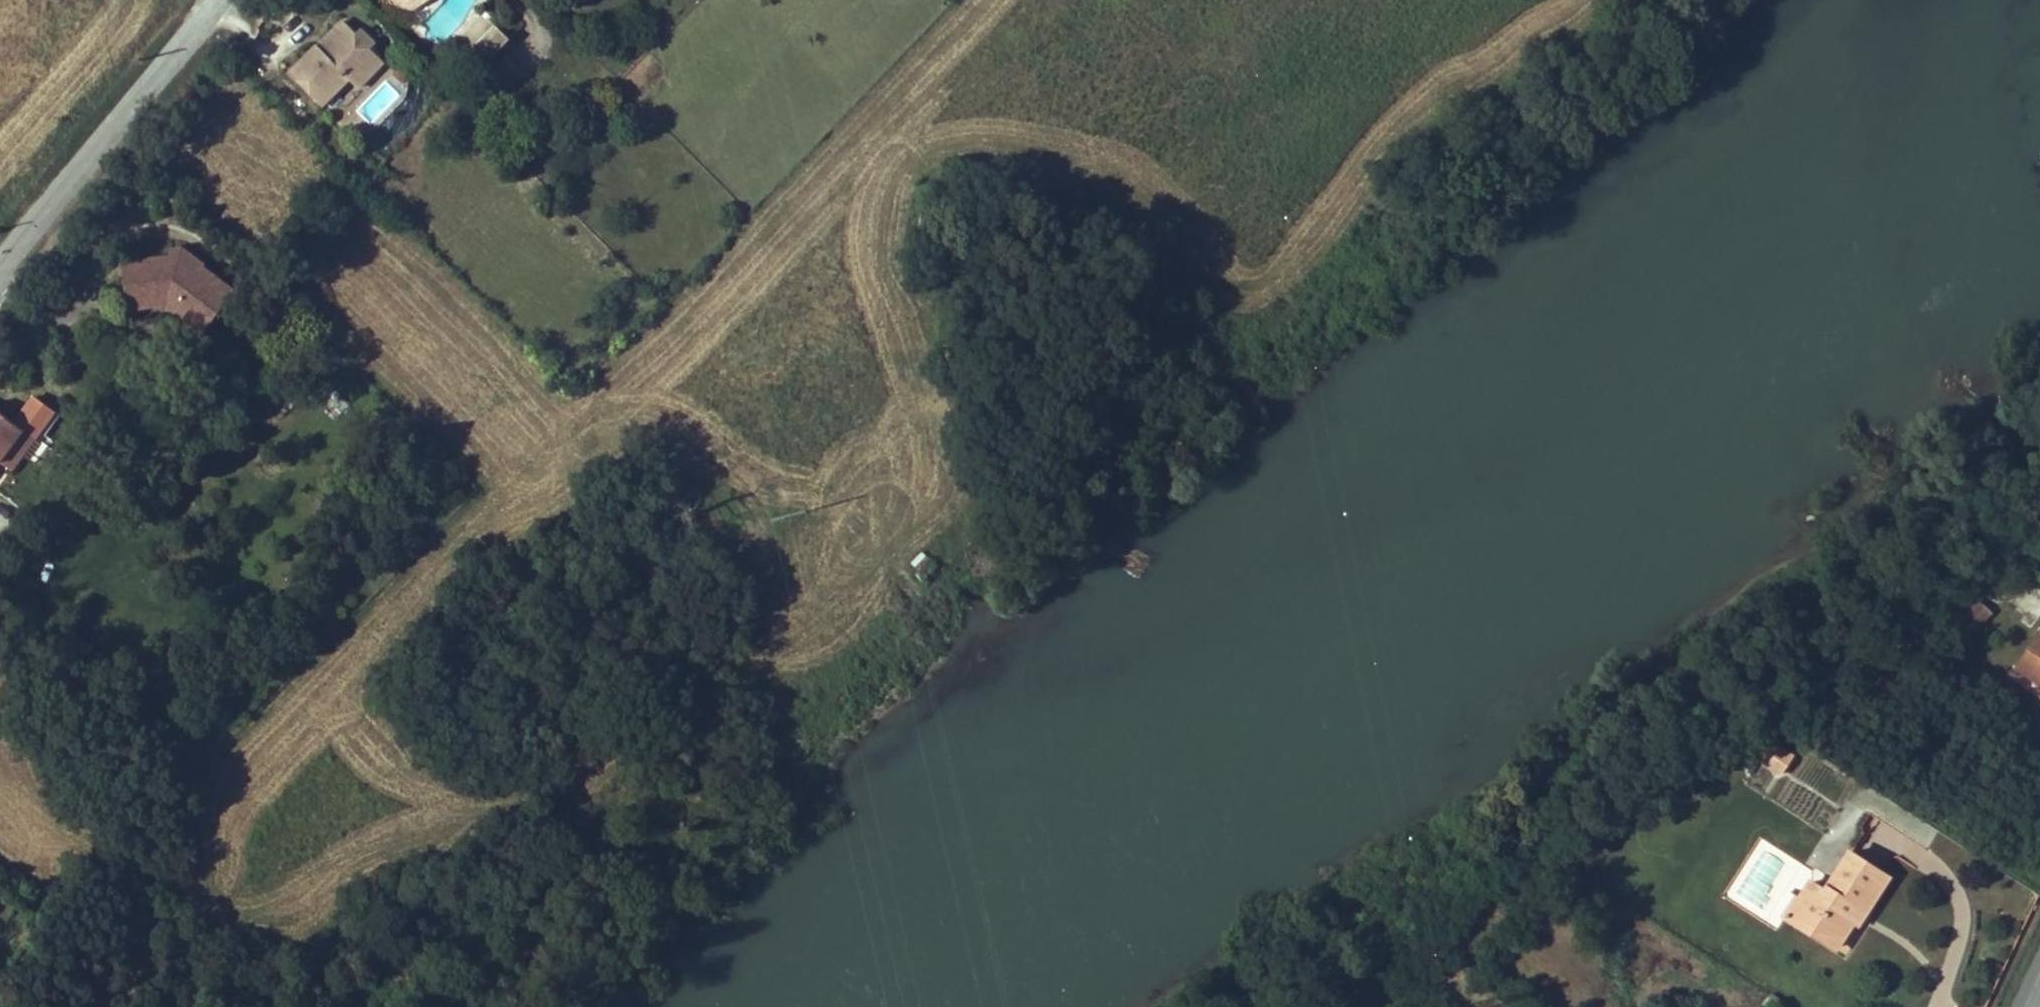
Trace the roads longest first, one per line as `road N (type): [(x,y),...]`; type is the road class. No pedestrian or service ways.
road 1 (unclassified): [(0,257),(209,0)]

